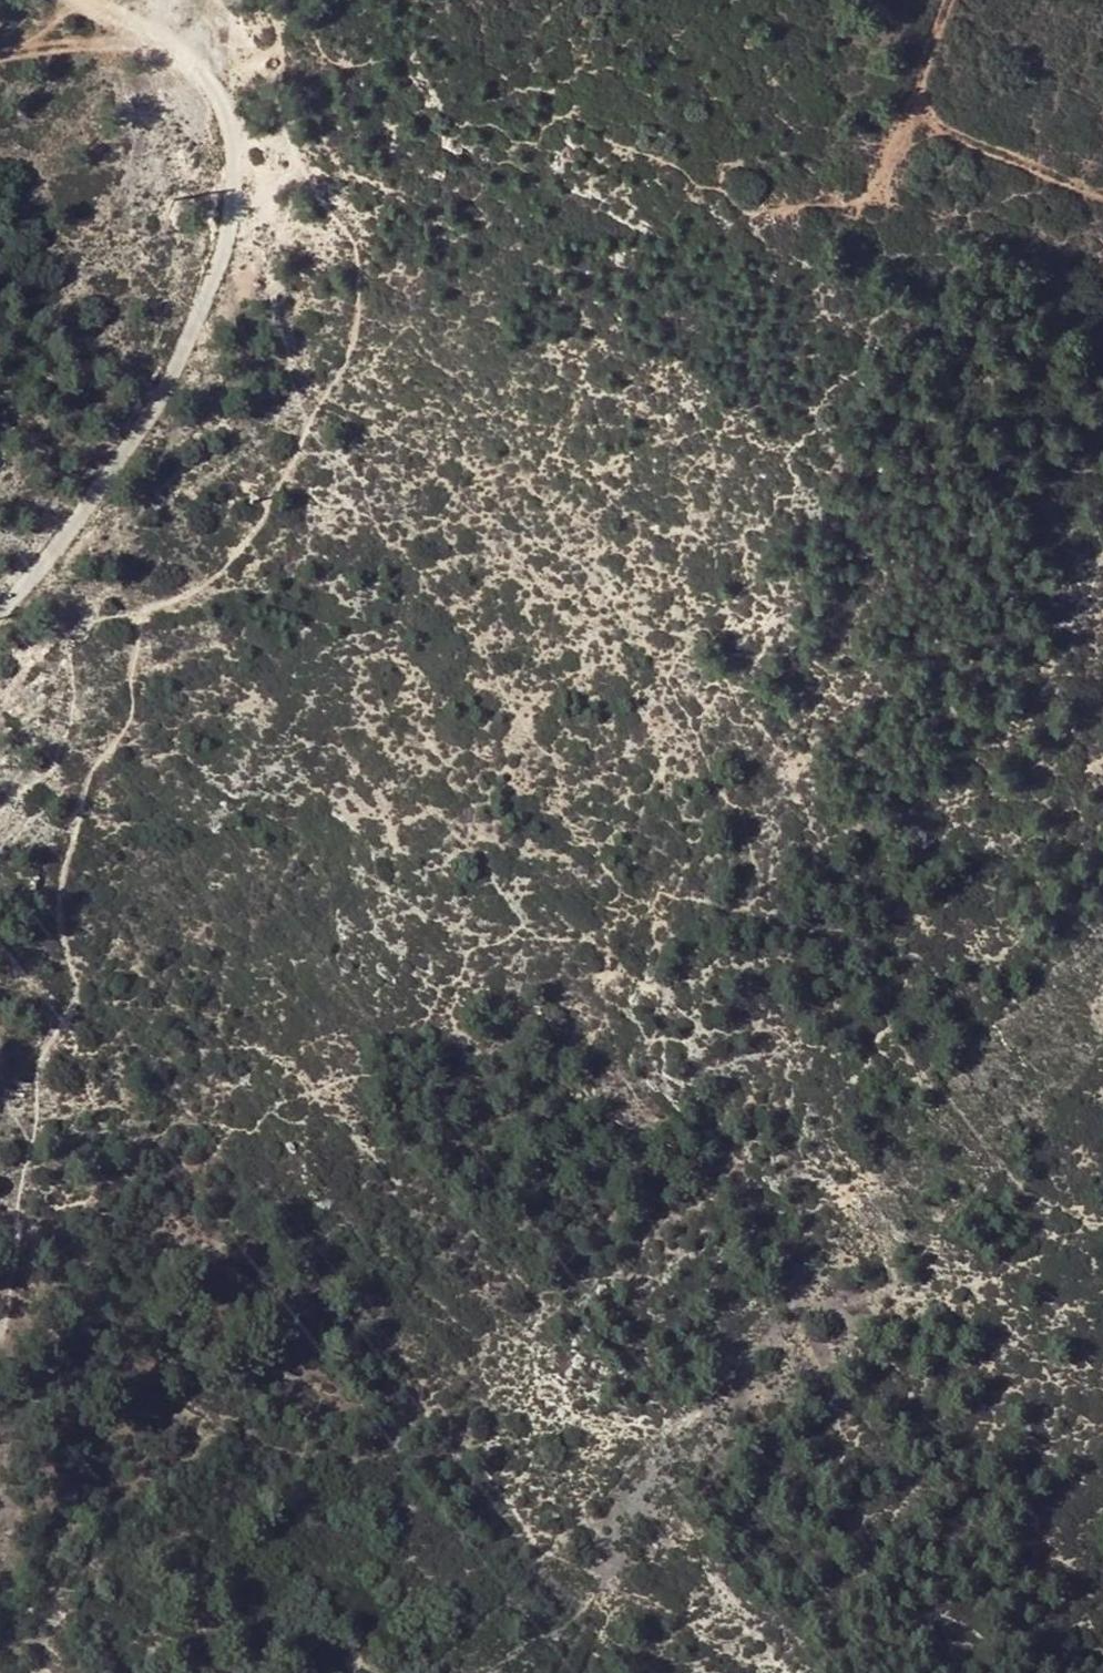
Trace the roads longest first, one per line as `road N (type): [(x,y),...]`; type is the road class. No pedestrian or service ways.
road 1 (track): [(0,616),(105,481),(174,364),(226,247),(231,156),(196,71),(130,25),(67,0)]
road 2 (track): [(952,0),(868,192)]

